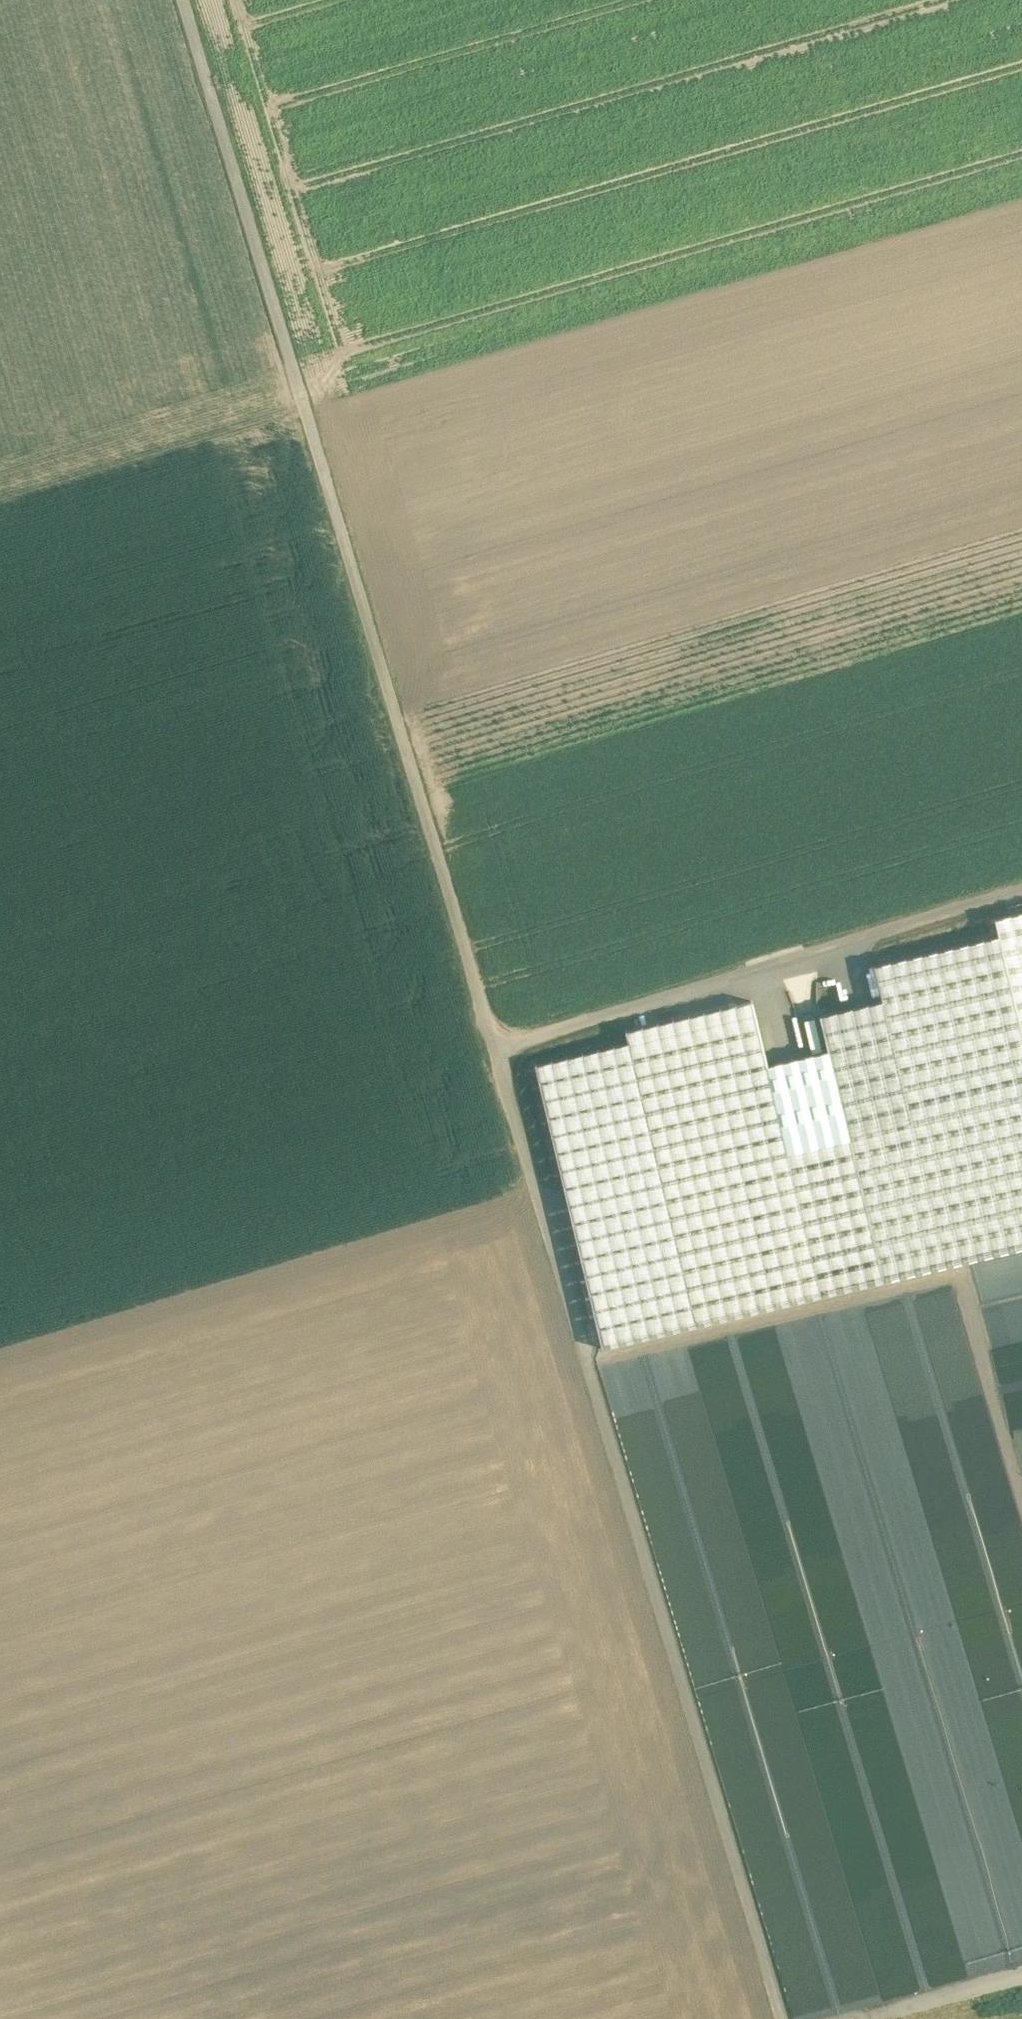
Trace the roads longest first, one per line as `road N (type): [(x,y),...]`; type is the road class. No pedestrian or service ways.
road 1 (unclassified): [(190,0),(783,2018)]
road 2 (track): [(496,1048),(1021,895)]

